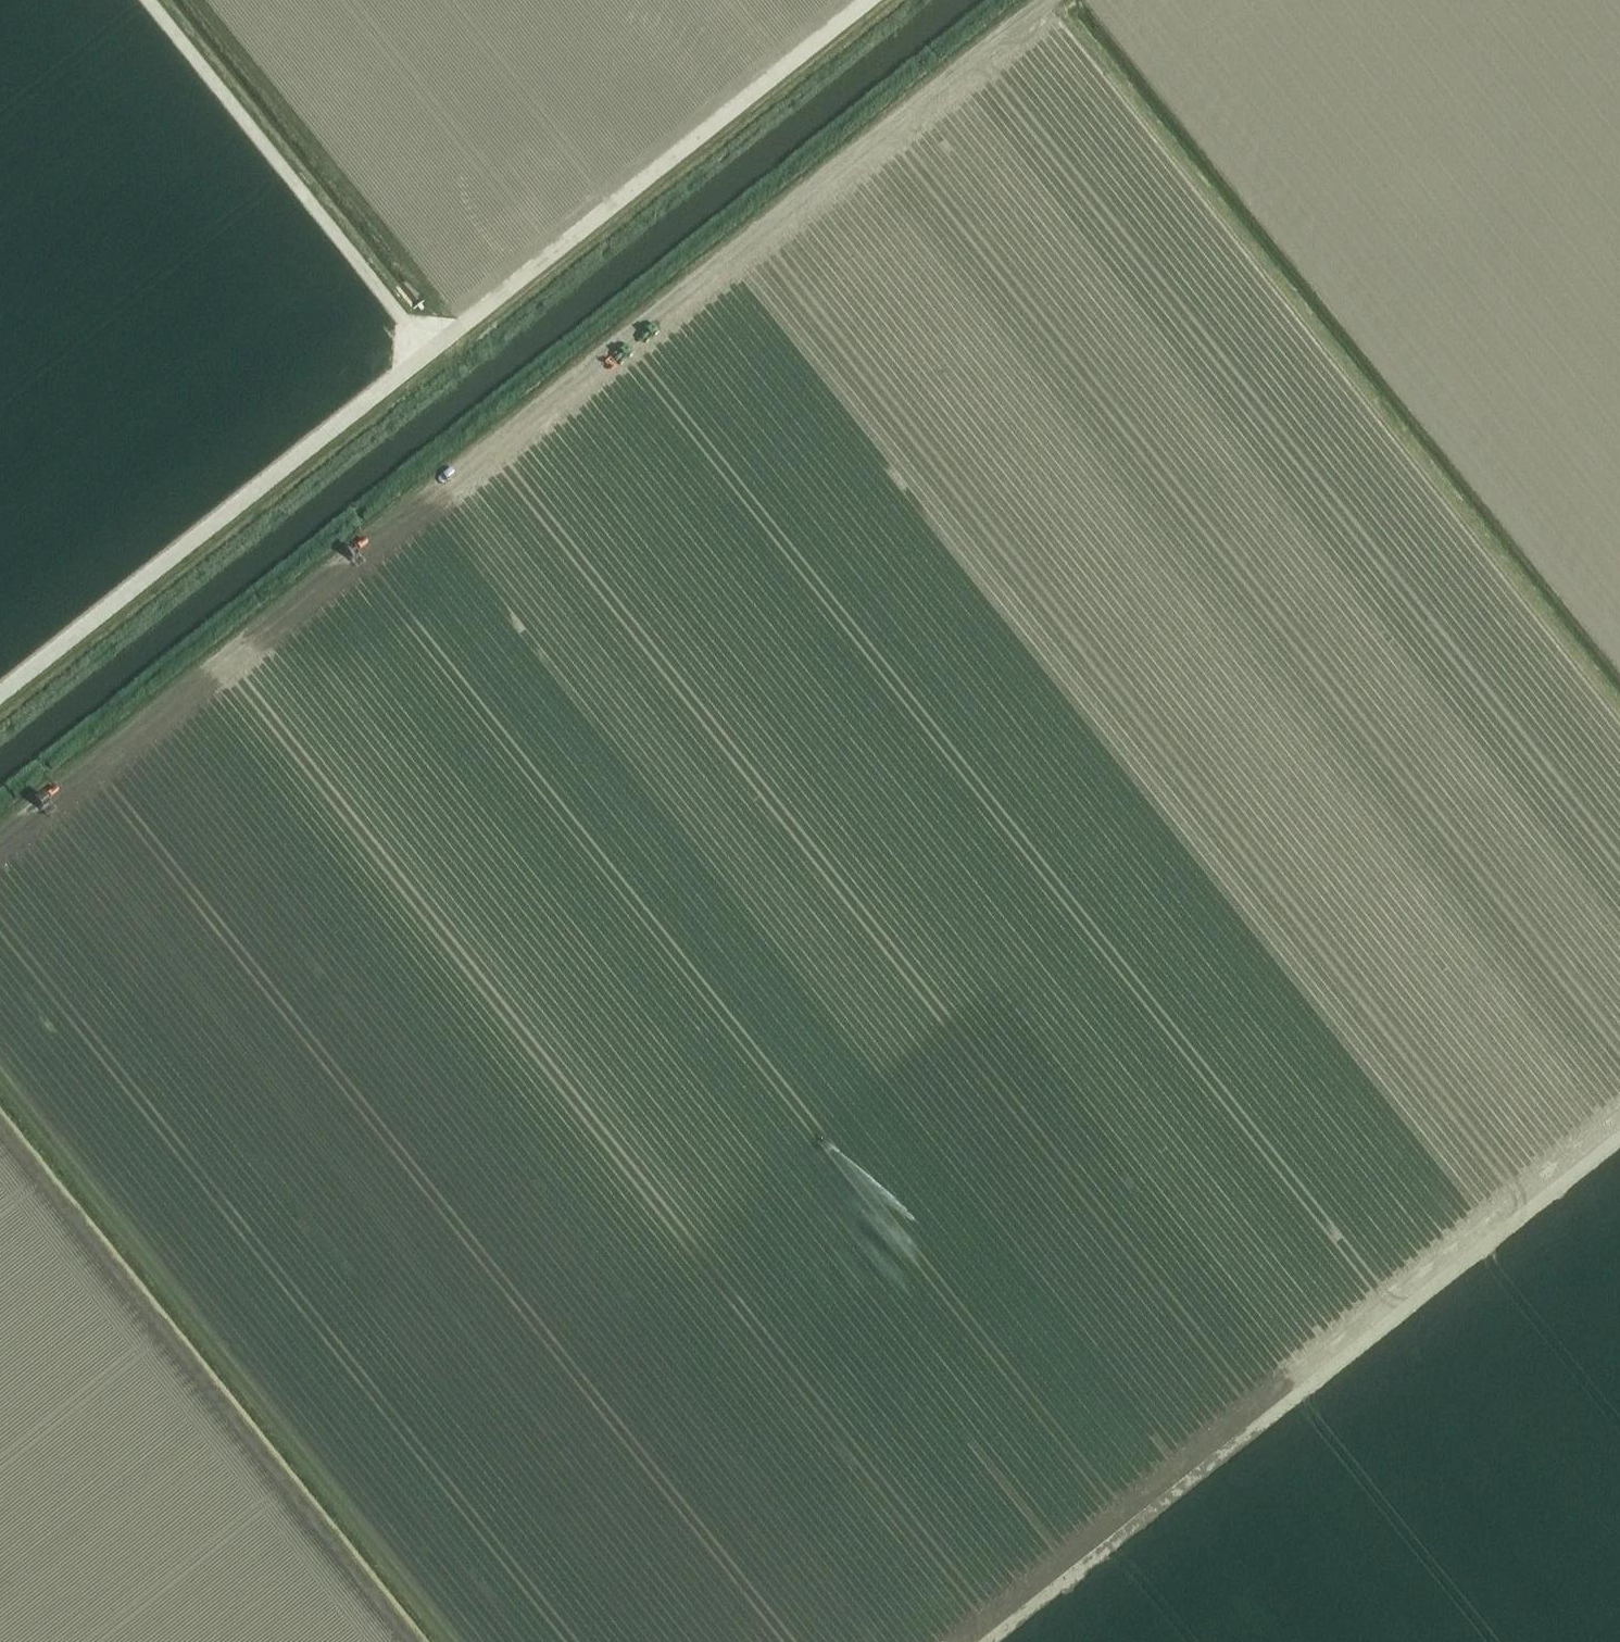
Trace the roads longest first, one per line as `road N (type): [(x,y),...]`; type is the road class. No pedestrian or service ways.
road 1 (track): [(151,0),(431,350)]

